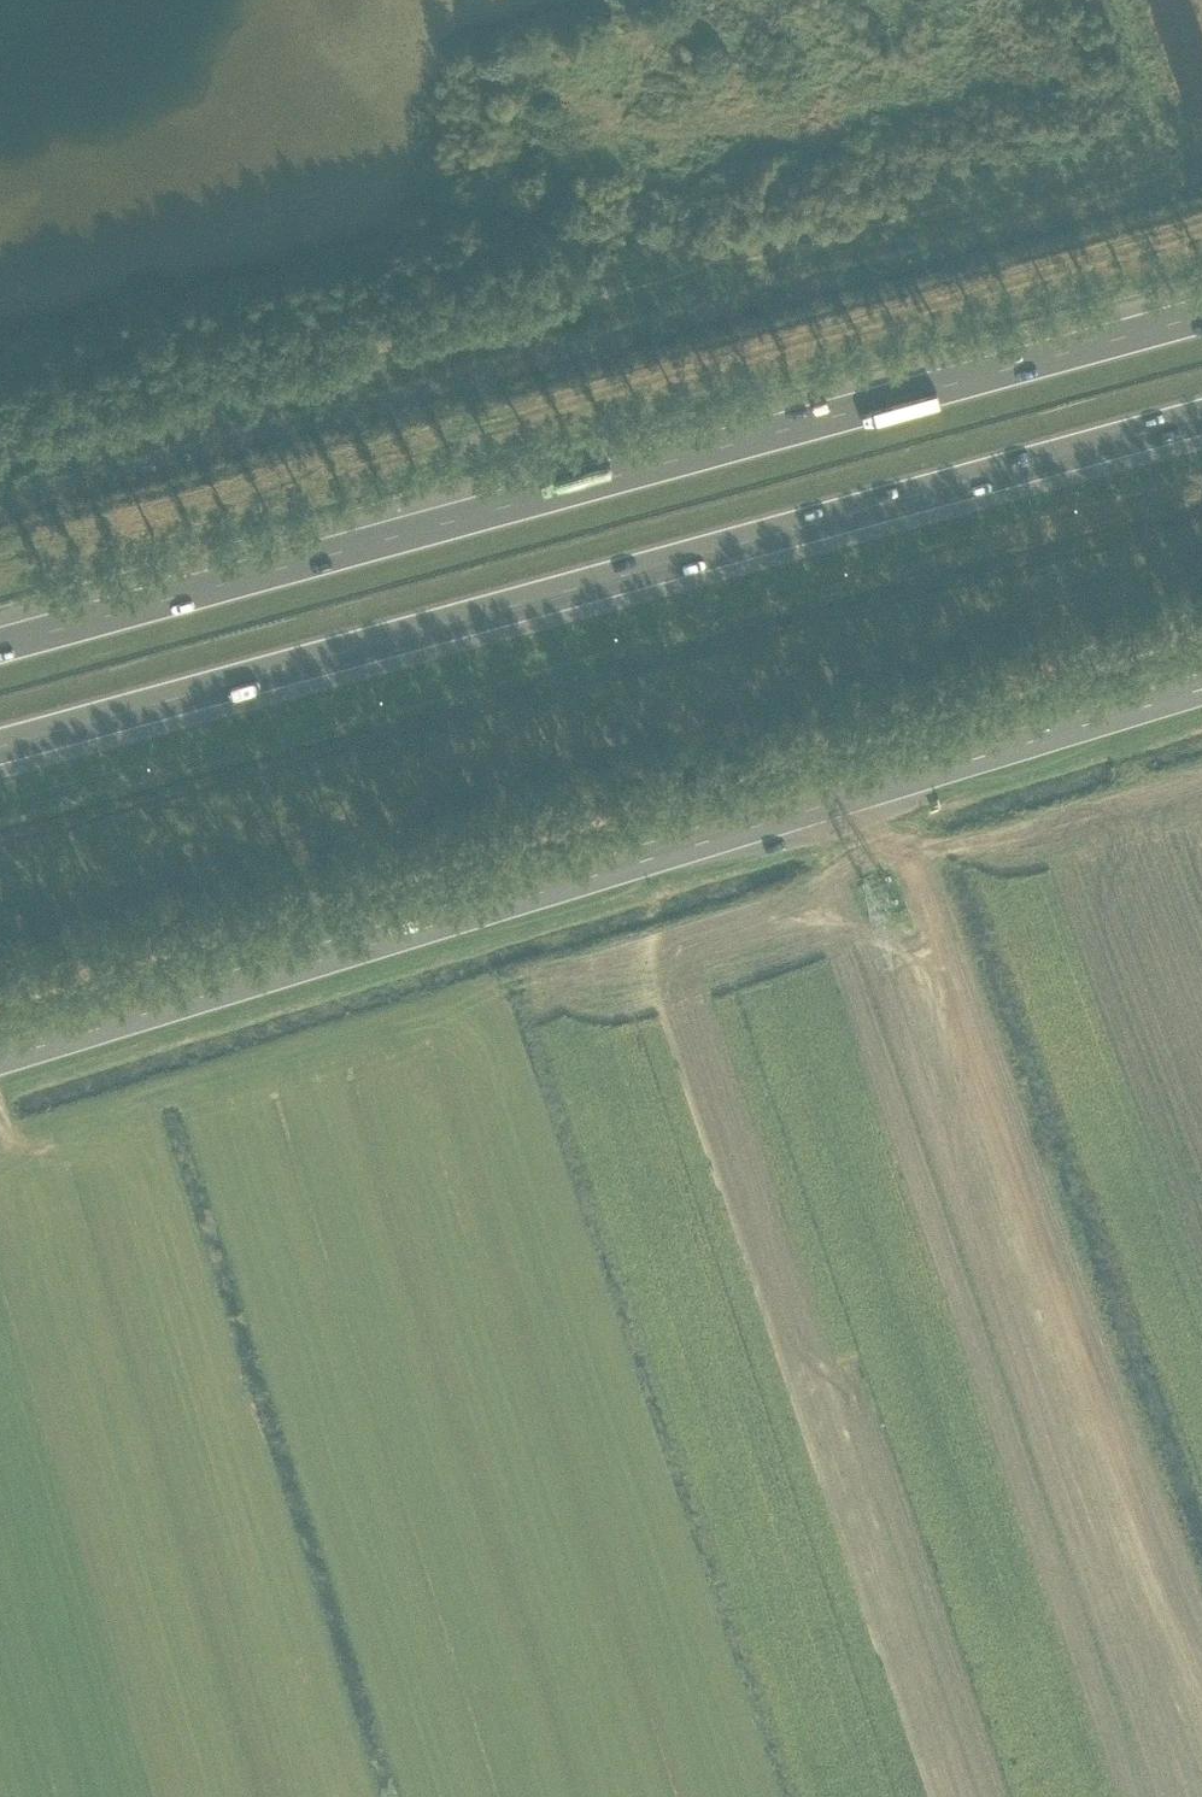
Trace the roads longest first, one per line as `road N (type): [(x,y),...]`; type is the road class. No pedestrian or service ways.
road 1 (secondary): [(0,1059),(1201,689)]
road 2 (motorway): [(1201,316),(0,645)]
road 3 (motorway): [(0,747),(1201,418)]

